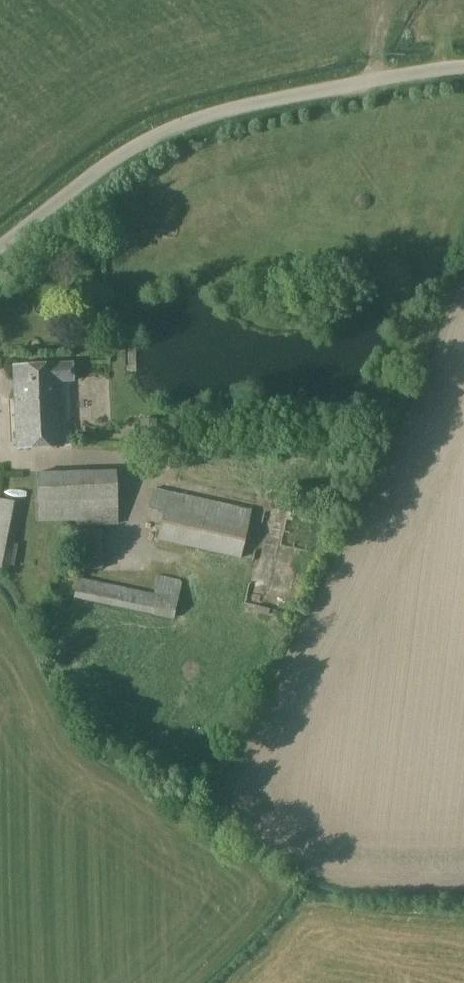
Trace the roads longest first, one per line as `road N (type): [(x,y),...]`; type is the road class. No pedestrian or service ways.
road 1 (unclassified): [(463,67),(188,122),(100,170),(0,247)]

